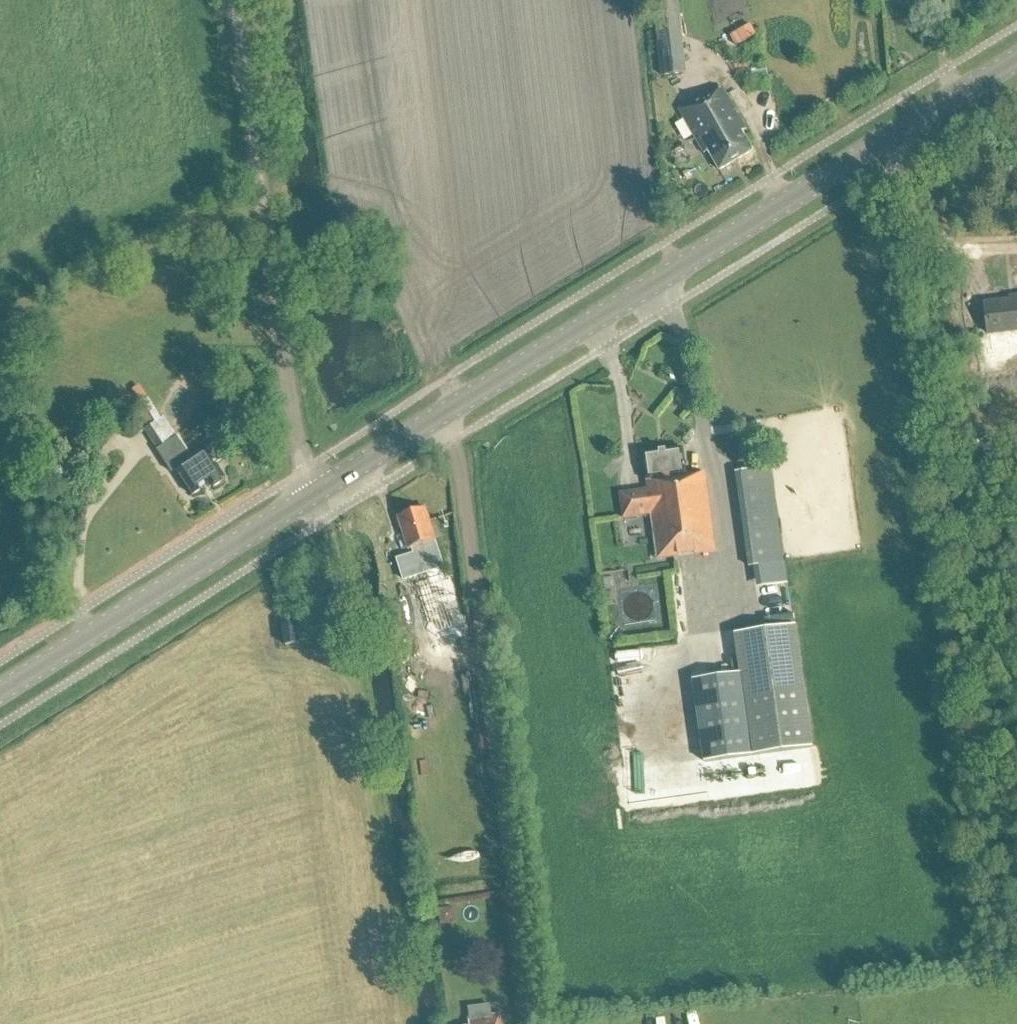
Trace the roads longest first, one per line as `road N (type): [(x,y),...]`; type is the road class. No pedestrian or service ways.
road 1 (primary): [(455,408),(1016,61)]
road 2 (track): [(461,442),(535,1023)]
road 3 (unclassified): [(310,498),(237,0)]
road 4 (primary): [(0,694),(310,498)]
road 5 (primary): [(310,498),(455,408)]

